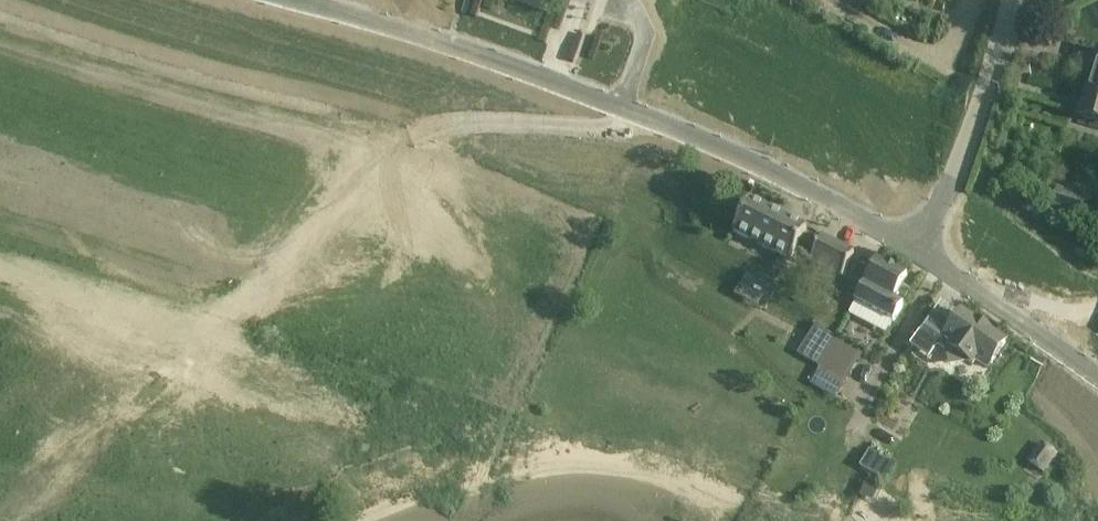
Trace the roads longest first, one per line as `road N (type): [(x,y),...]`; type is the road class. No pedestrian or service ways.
road 1 (unclassified): [(916,249),(598,99),(449,45),(289,0)]
road 2 (track): [(222,306),(385,169),(433,146),(477,134),(640,138),(666,127)]
road 3 (unclassified): [(916,249),(951,182),(1011,0)]
road 4 (unclassified): [(1097,378),(916,249)]

